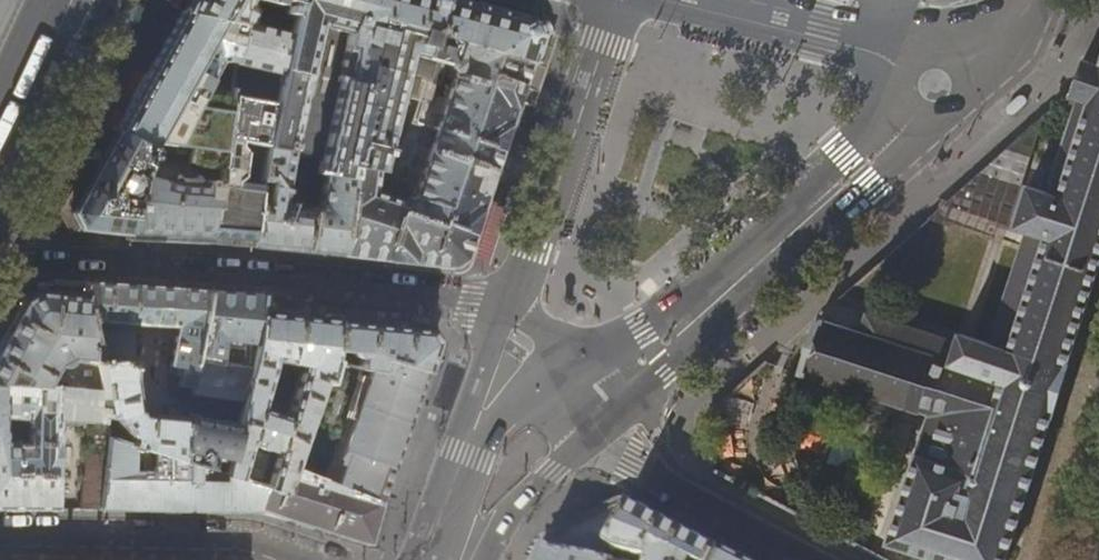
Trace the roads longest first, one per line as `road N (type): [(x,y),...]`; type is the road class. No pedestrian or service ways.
road 1 (residential): [(514,302),(0,255)]
road 2 (residential): [(619,0),(514,302)]
road 3 (secondary): [(693,317),(929,106)]
road 4 (residential): [(0,538),(236,538),(298,559)]
road 5 (residential): [(599,423),(675,493),(805,559)]
road 6 (secondary): [(568,375),(498,423),(424,559)]
road 7 (secondary): [(705,0),(875,49),(918,78)]
road 8 (secondary): [(487,559),(530,489),(599,423)]
road 9 (secondary): [(599,423),(665,365),(693,317)]
road 10 (secondary): [(693,317),(568,375)]
road 11 (secondary): [(0,110),(49,0)]

